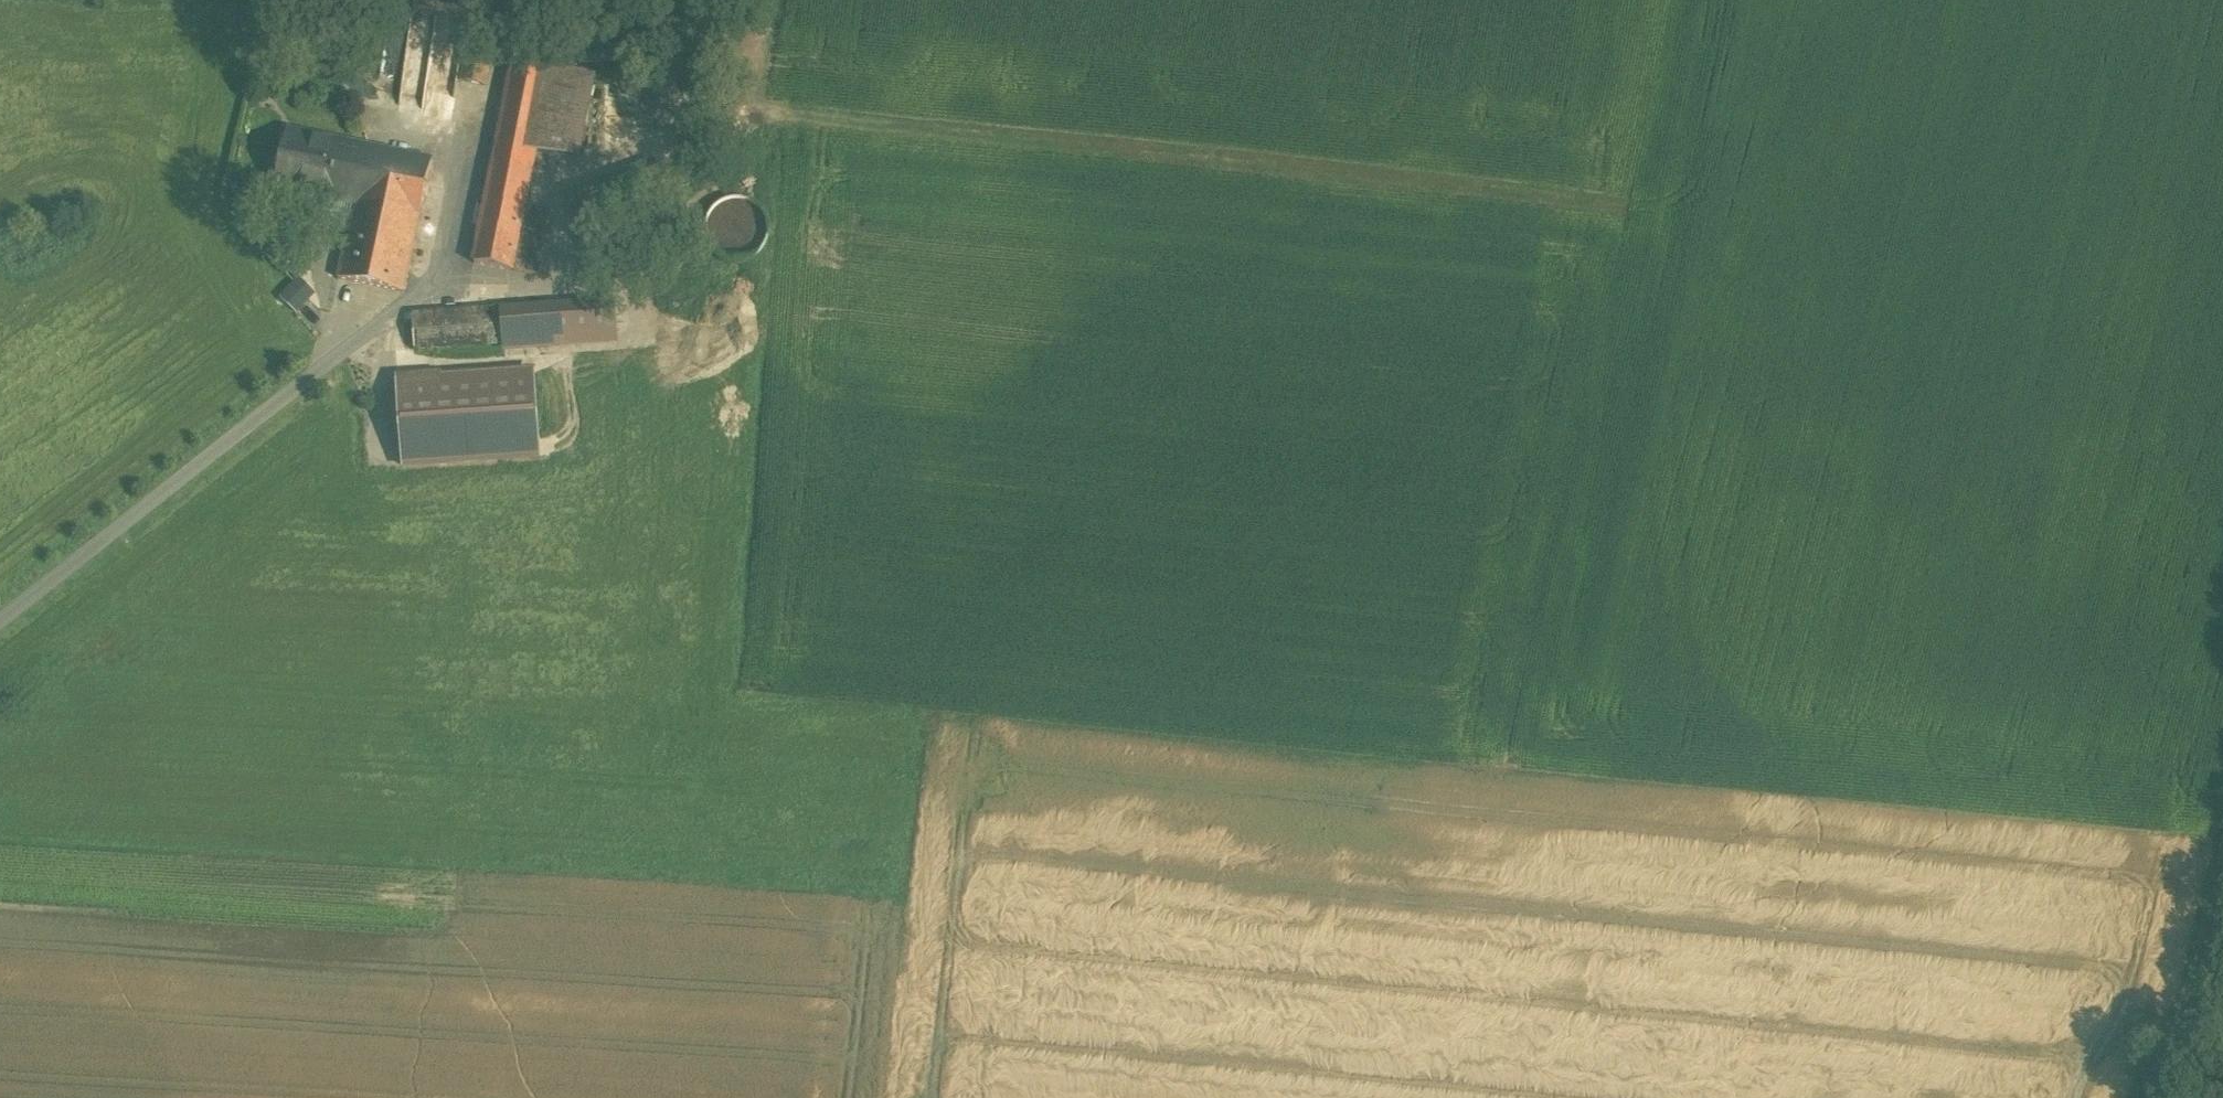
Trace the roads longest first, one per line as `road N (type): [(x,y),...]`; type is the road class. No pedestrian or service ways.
road 1 (unclassified): [(2150,1097),(2222,819)]

